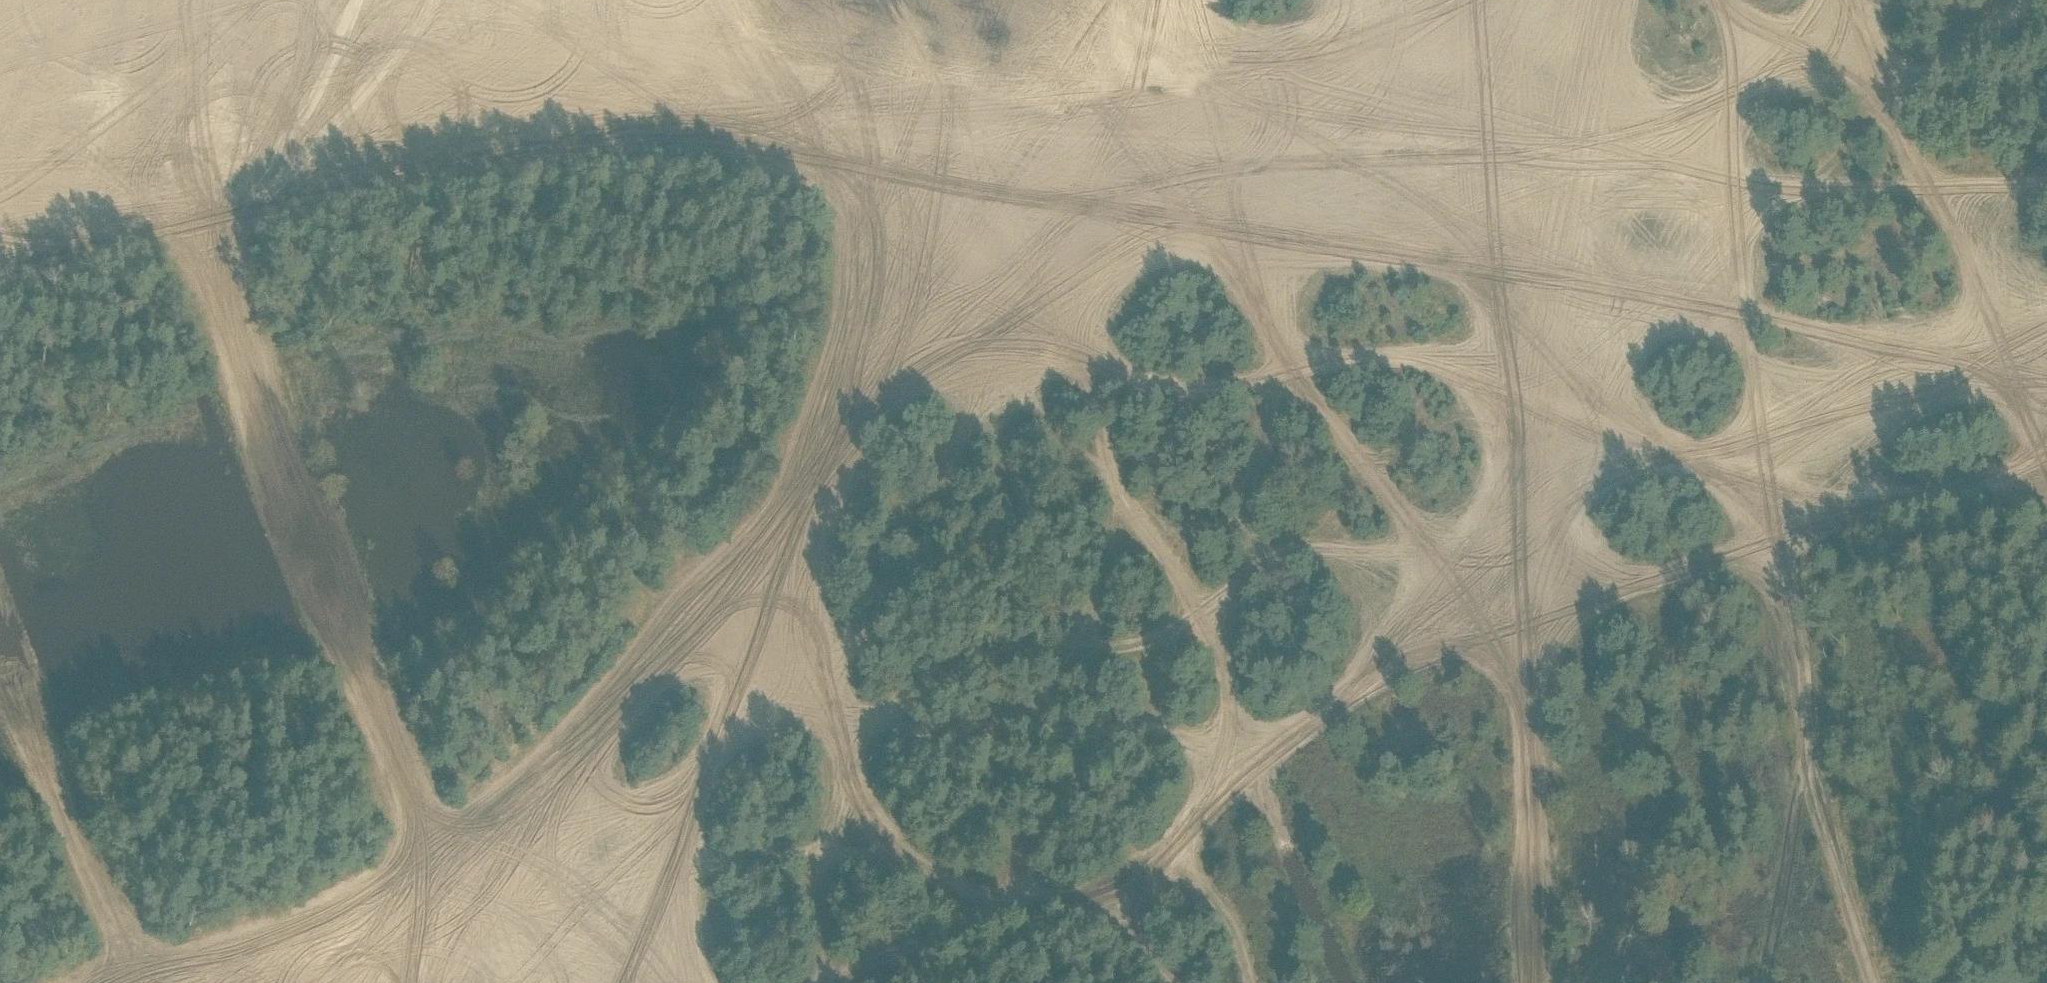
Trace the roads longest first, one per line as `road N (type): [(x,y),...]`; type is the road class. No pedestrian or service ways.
road 1 (track): [(621,982),(863,381),(910,0)]

